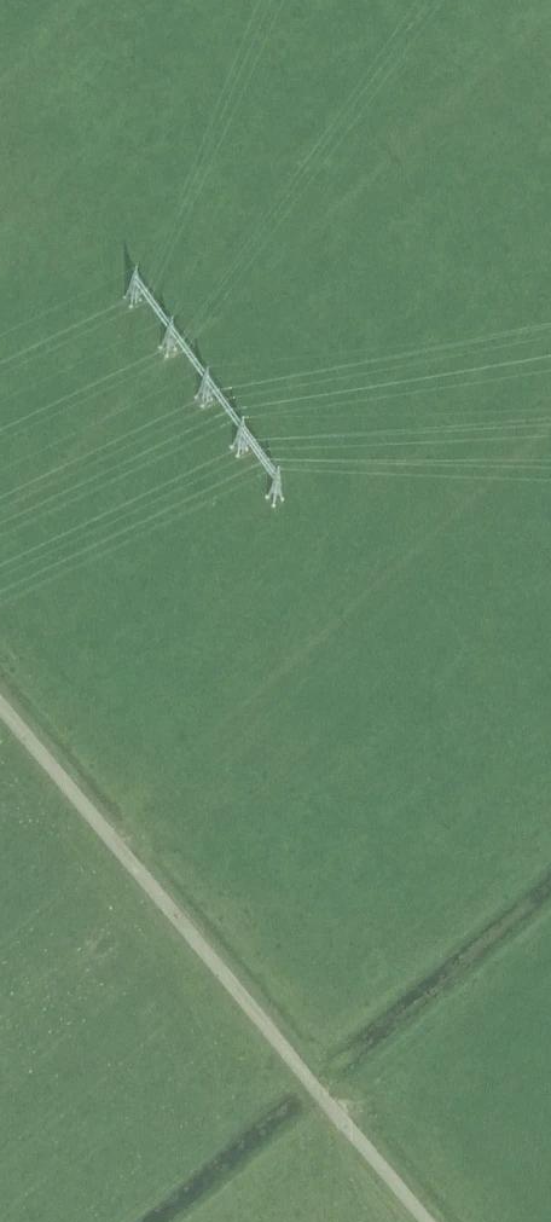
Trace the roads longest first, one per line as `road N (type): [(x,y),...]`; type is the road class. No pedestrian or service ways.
road 1 (track): [(0,705),(427,1221)]

